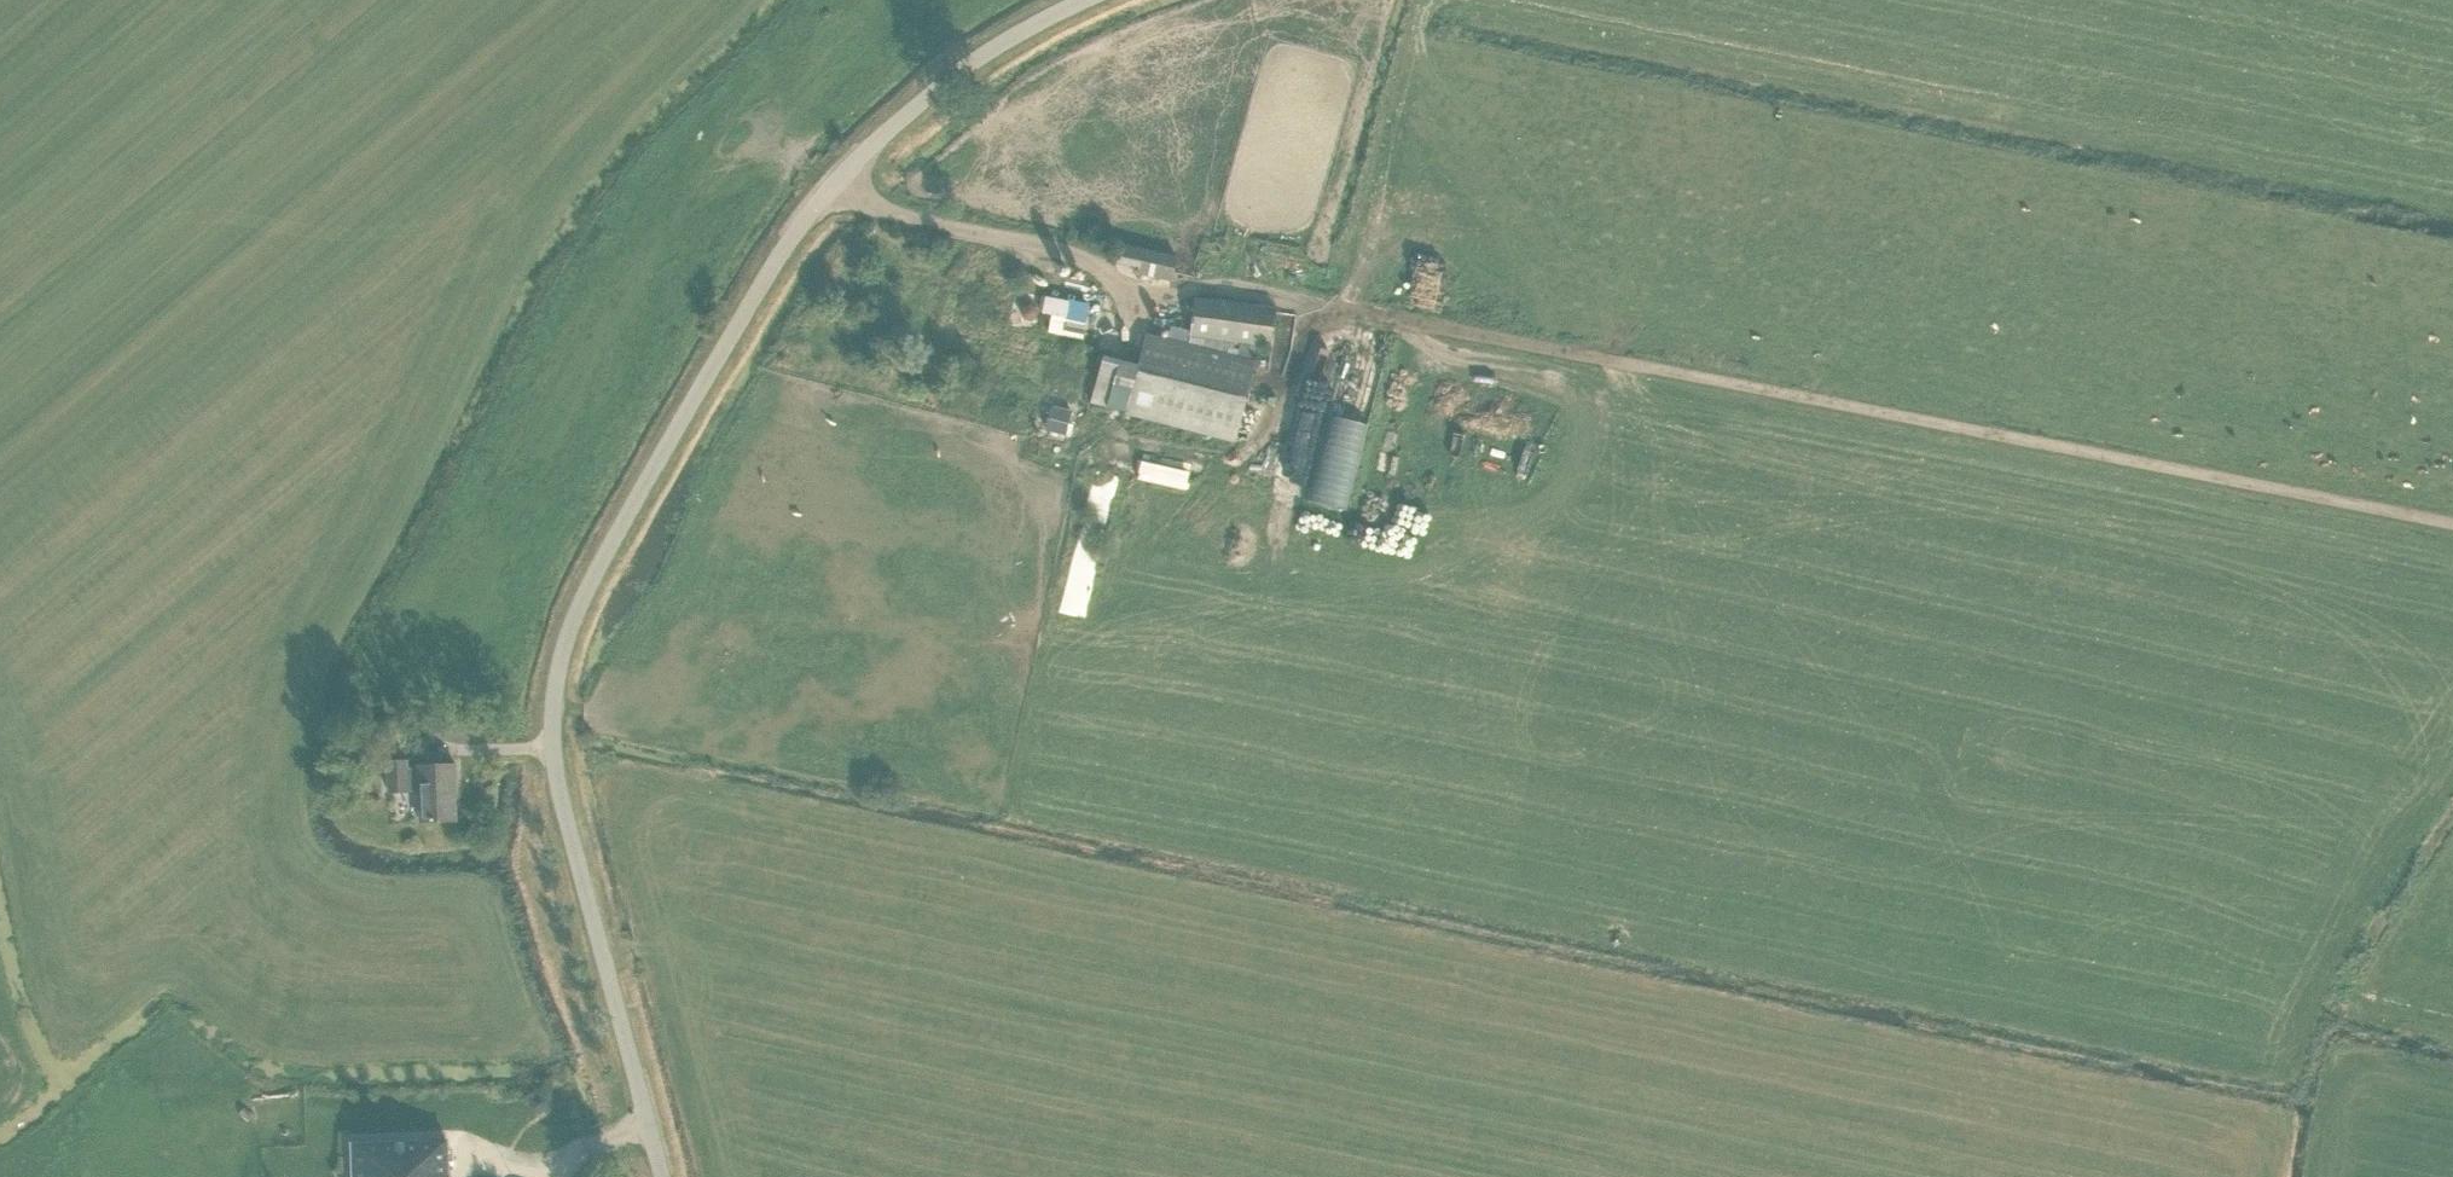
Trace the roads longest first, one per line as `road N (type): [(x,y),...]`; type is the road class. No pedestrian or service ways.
road 1 (unclassified): [(664,1176),(554,778),(550,740),(566,654),(602,572),(815,211),(885,139),(963,79),(1104,0)]

